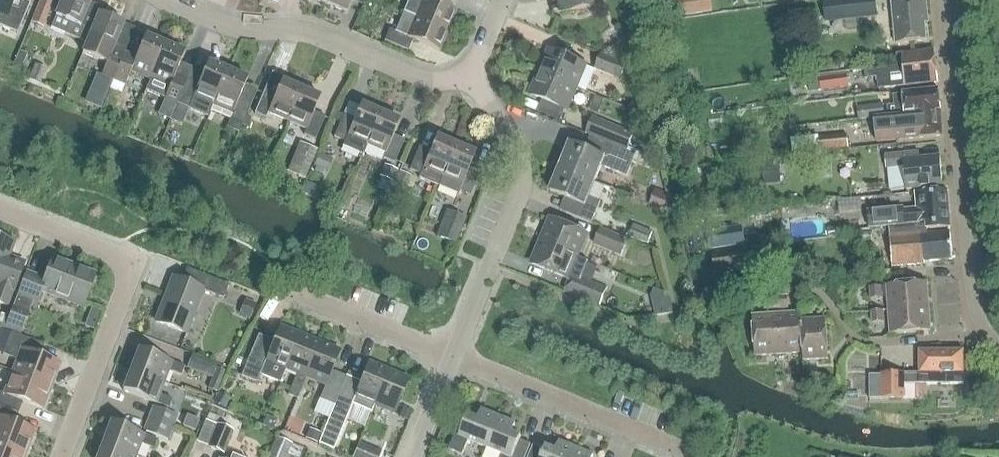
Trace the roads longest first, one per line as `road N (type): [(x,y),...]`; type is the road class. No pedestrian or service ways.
road 1 (residential): [(998,349),(979,330),(970,306),(940,0)]
road 2 (residential): [(62,456),(123,271),(106,250),(0,210)]
road 3 (residential): [(469,76),(431,79),(322,37),(219,22),(162,0)]
road 4 (residential): [(453,357),(518,195),(521,167),(469,76)]
road 5 (residential): [(695,455),(453,357)]
road 6 (residential): [(453,357),(290,291)]

